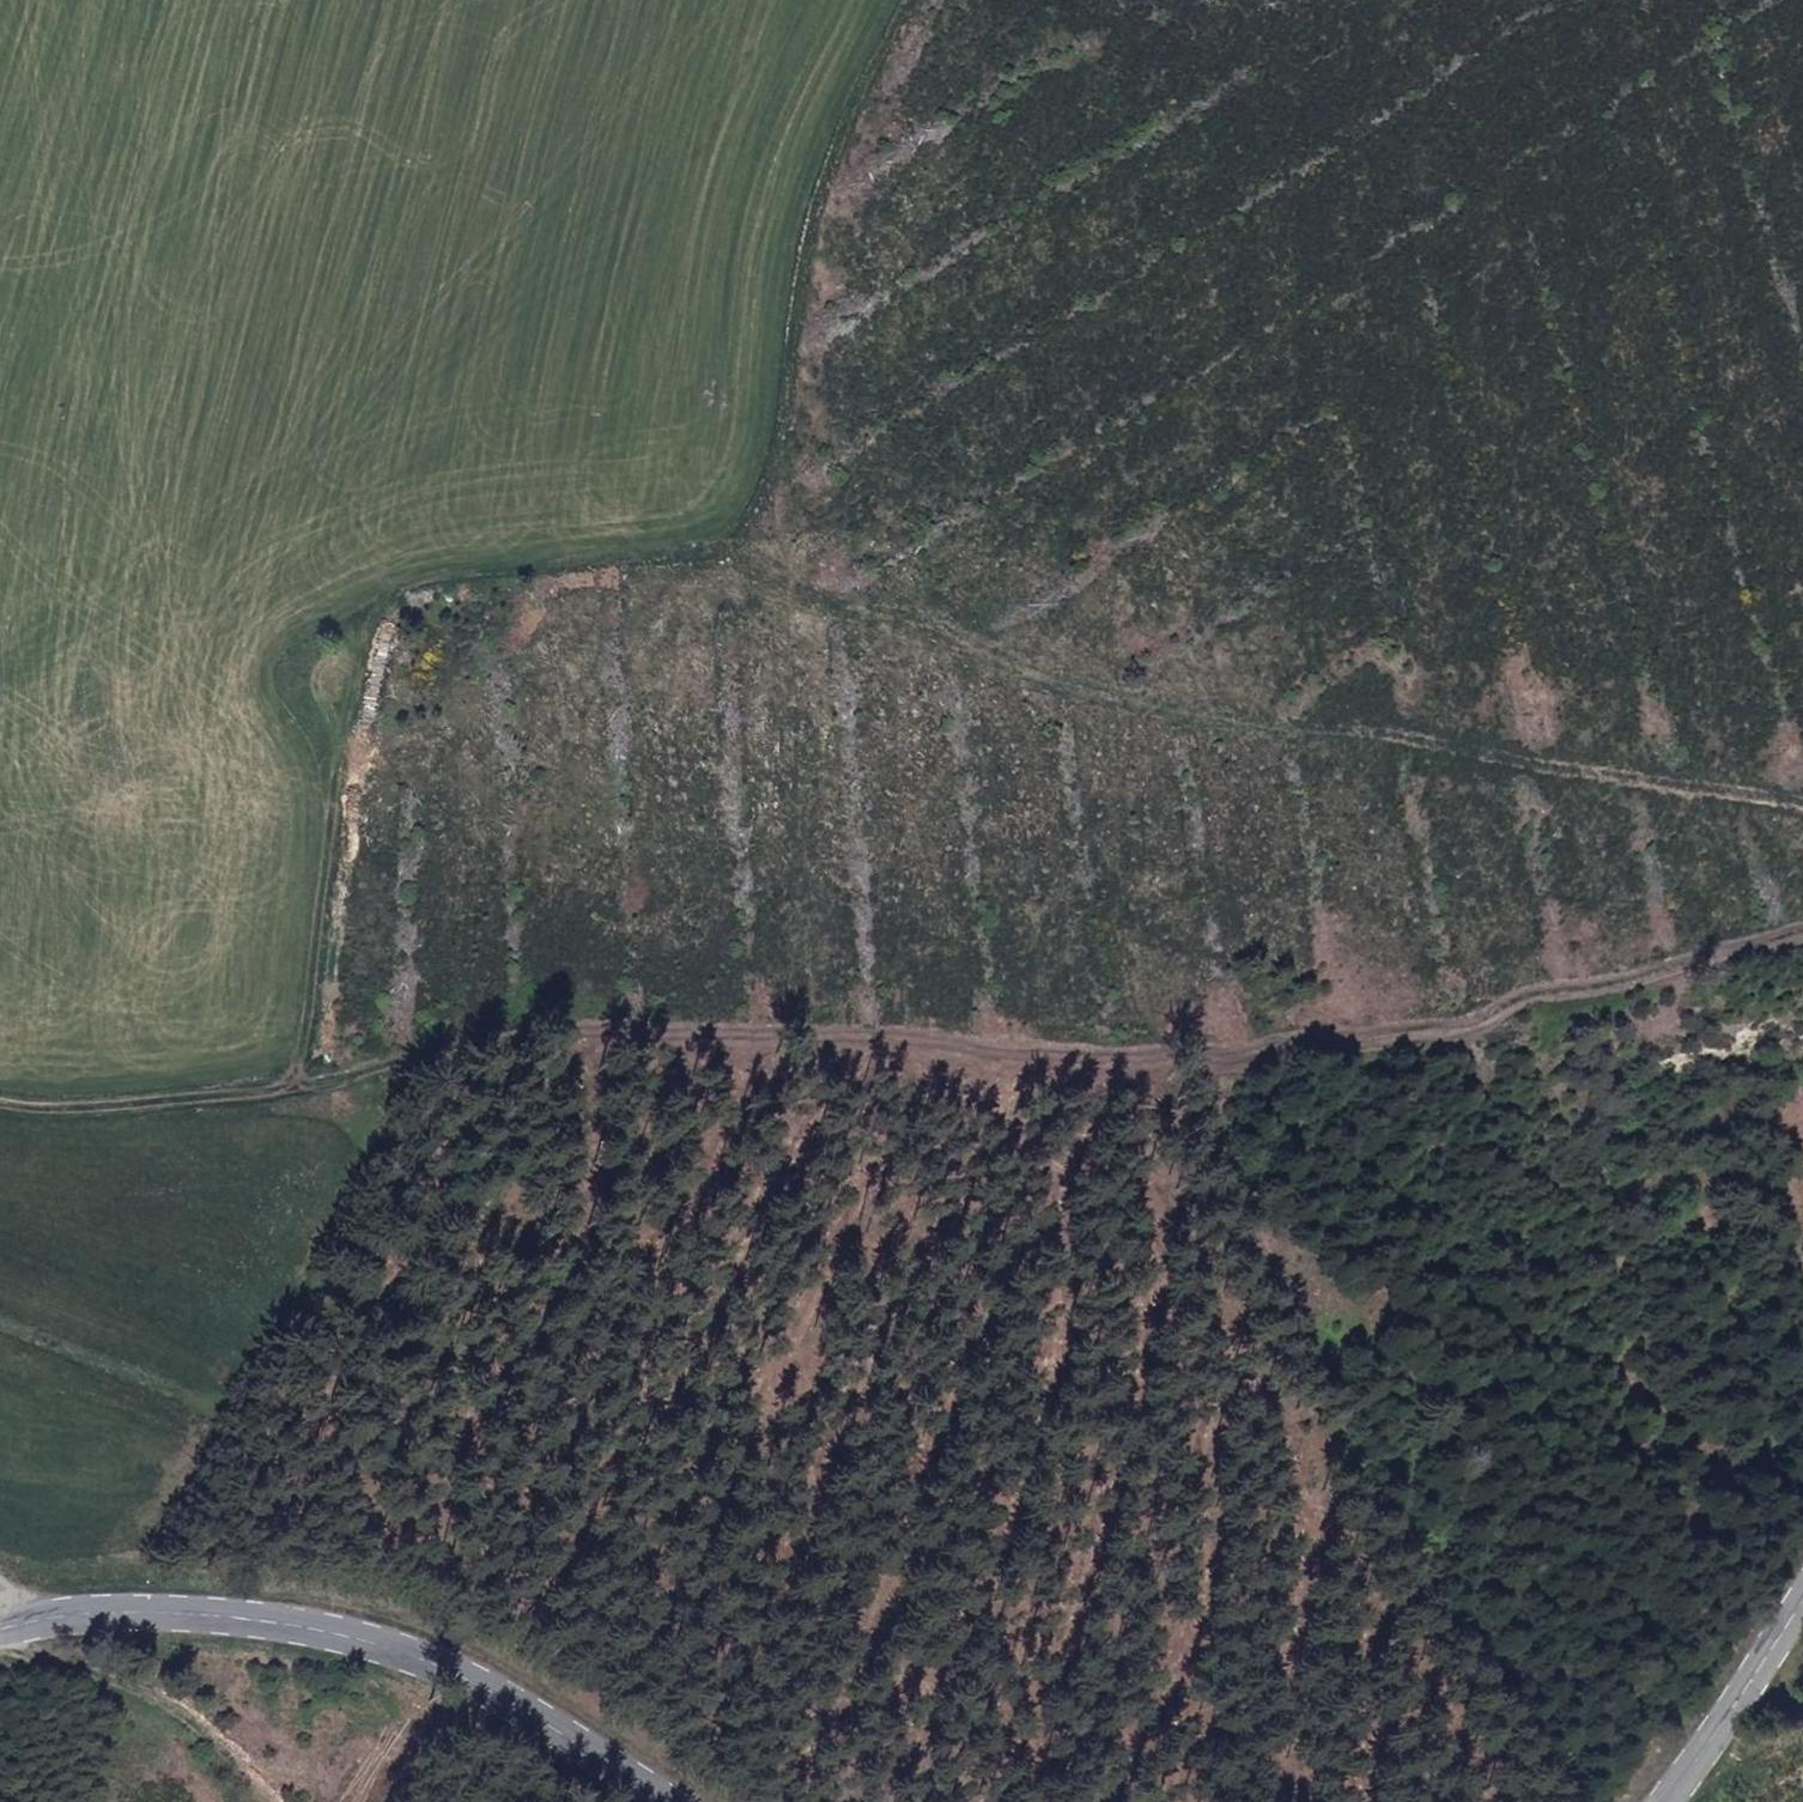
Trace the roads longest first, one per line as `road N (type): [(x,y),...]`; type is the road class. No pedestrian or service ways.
road 1 (secondary): [(0,1636),(105,1611),(246,1619),(391,1648),(524,1707),(664,1801)]
road 2 (track): [(333,1801),(267,1719),(105,1611)]
road 3 (secondary): [(1661,1801),(1802,1594)]

